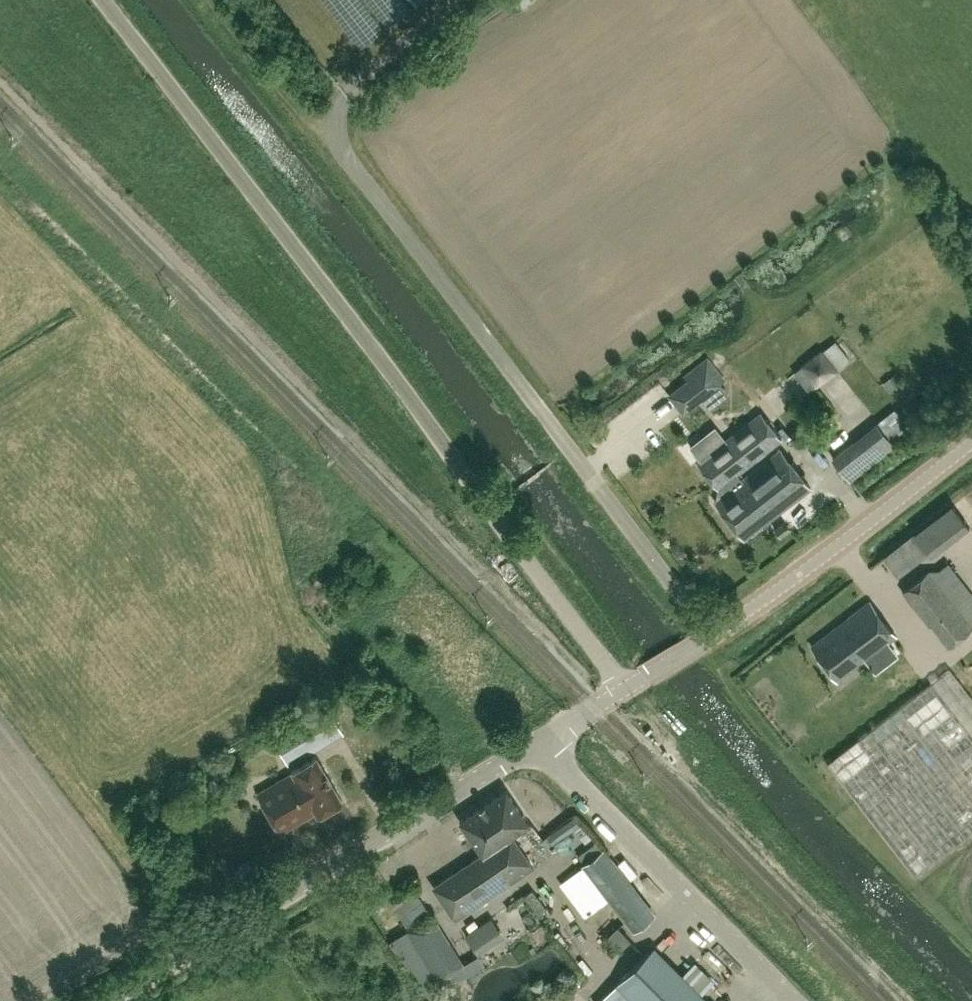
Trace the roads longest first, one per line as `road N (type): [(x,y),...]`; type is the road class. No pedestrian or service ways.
road 1 (unclassified): [(625,689),(396,377),(102,0)]
road 2 (unclassified): [(713,635),(346,156),(335,125),(345,92)]
road 3 (tertiary): [(111,1000),(540,744)]
road 4 (tertiary): [(797,1000),(540,744)]
road 5 (tertiary): [(713,635),(971,441)]

